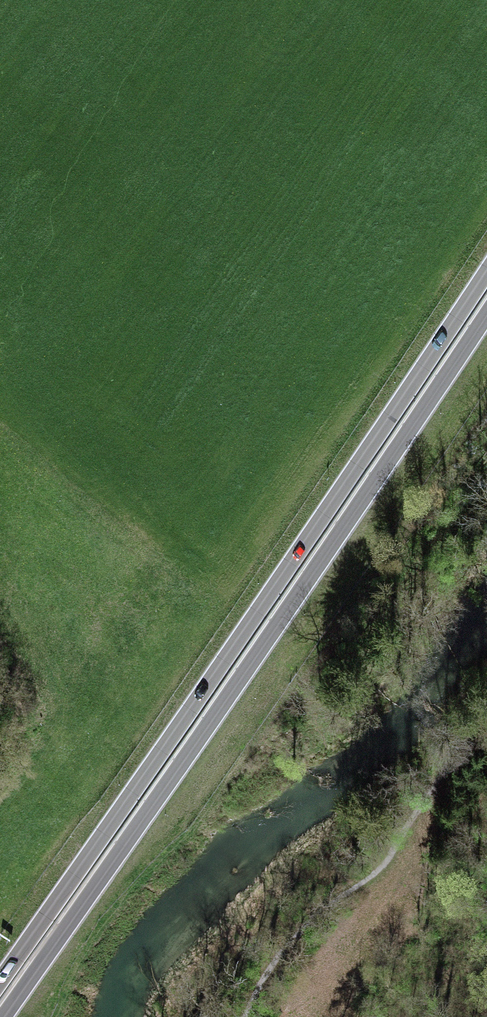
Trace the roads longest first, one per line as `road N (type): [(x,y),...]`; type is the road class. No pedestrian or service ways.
road 1 (trunk): [(486,272),(0,979)]
road 2 (trunk): [(1,1016),(486,313)]

